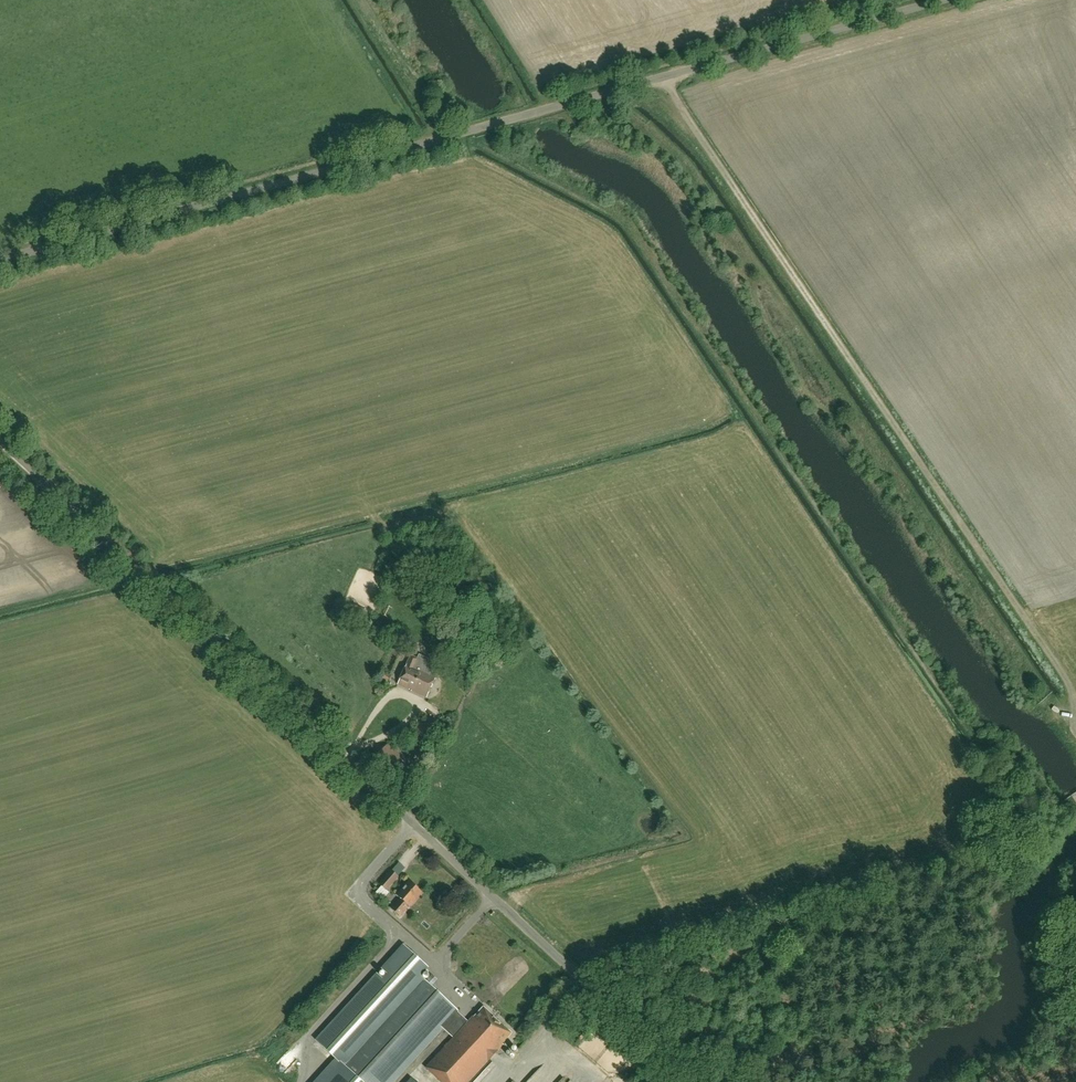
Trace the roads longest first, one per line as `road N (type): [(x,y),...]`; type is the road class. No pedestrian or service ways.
road 1 (unclassified): [(0,260),(943,0)]
road 2 (unclassified): [(692,1081),(0,440)]
road 3 (track): [(1075,722),(1066,678),(663,77)]

